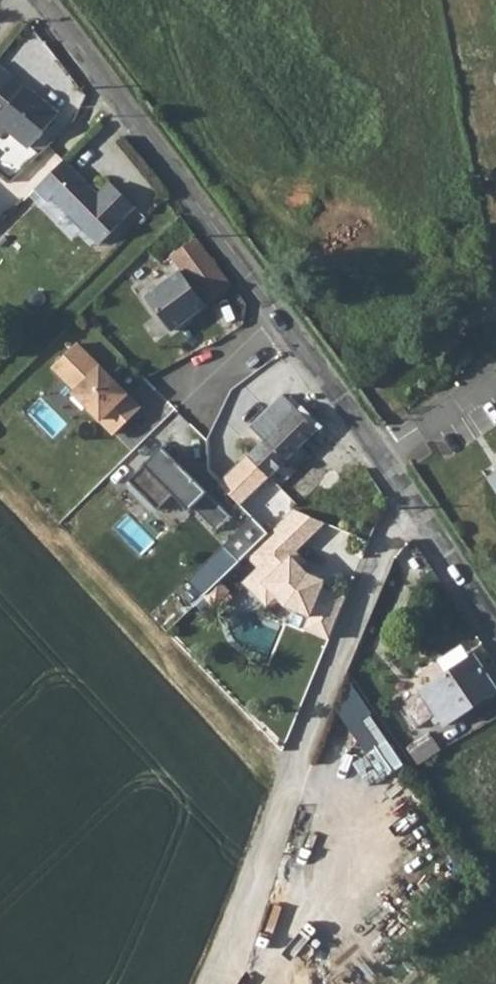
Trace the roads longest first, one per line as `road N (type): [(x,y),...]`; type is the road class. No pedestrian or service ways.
road 1 (track): [(210,983),(289,769),(164,640)]
road 2 (unclassified): [(278,312),(42,0)]
road 3 (residential): [(289,769),(410,501)]
road 4 (unclassified): [(410,501),(278,312)]
road 5 (unclassified): [(495,631),(410,501)]
road 6 (residential): [(176,405),(278,312)]

